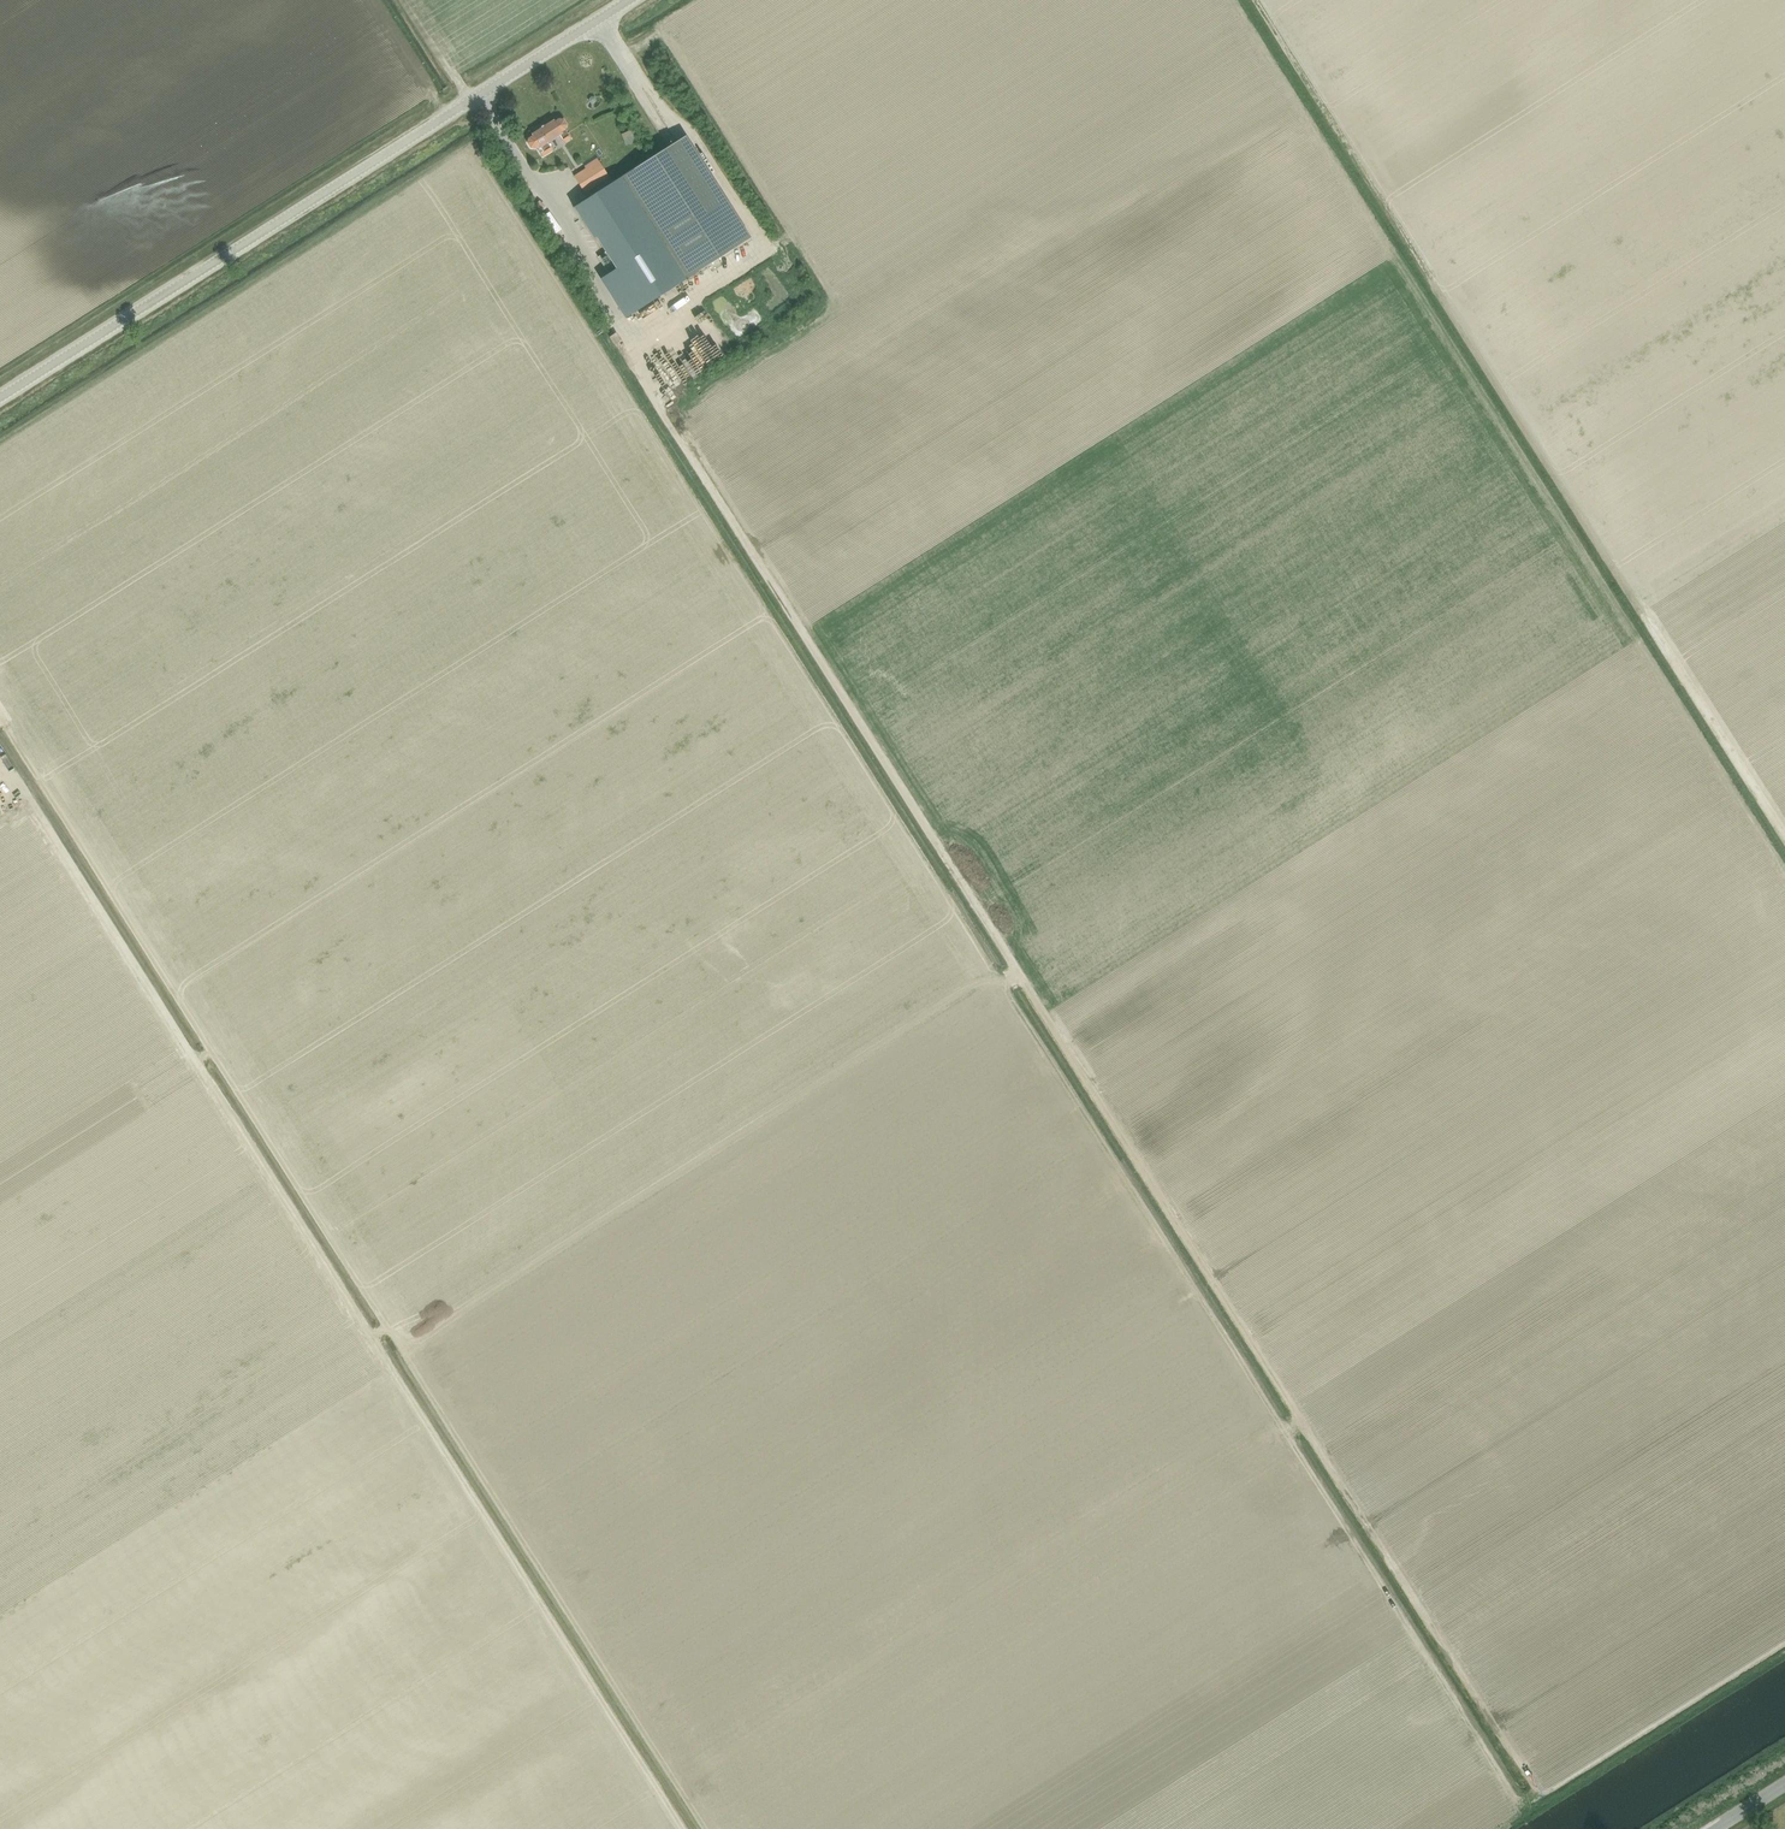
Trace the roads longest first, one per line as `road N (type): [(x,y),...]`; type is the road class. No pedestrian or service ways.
road 1 (unclassified): [(0,398),(630,0)]

